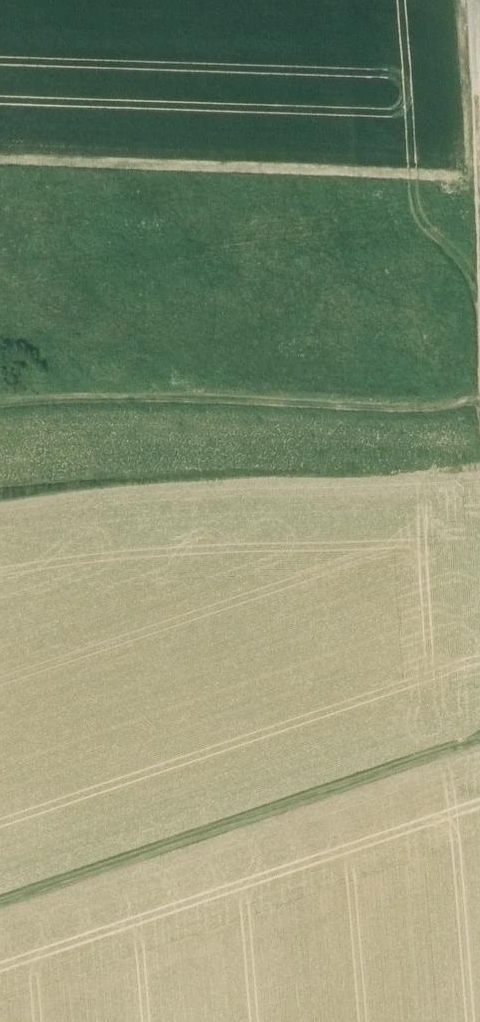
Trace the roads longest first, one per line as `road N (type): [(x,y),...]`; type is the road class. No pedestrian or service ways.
road 1 (track): [(0,901),(479,736)]
road 2 (track): [(0,403),(479,411)]

